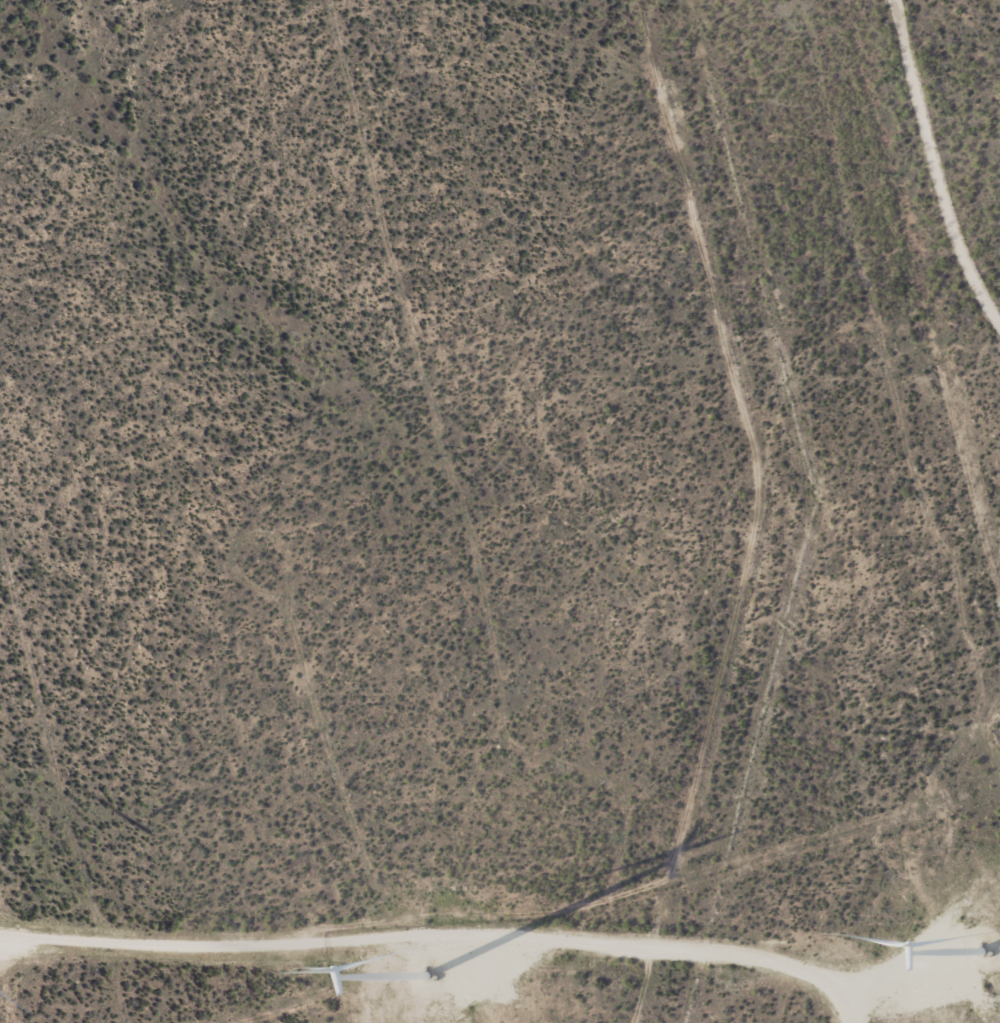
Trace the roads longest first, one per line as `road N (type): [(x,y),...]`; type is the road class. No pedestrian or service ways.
road 1 (track): [(999,294),(893,0)]

